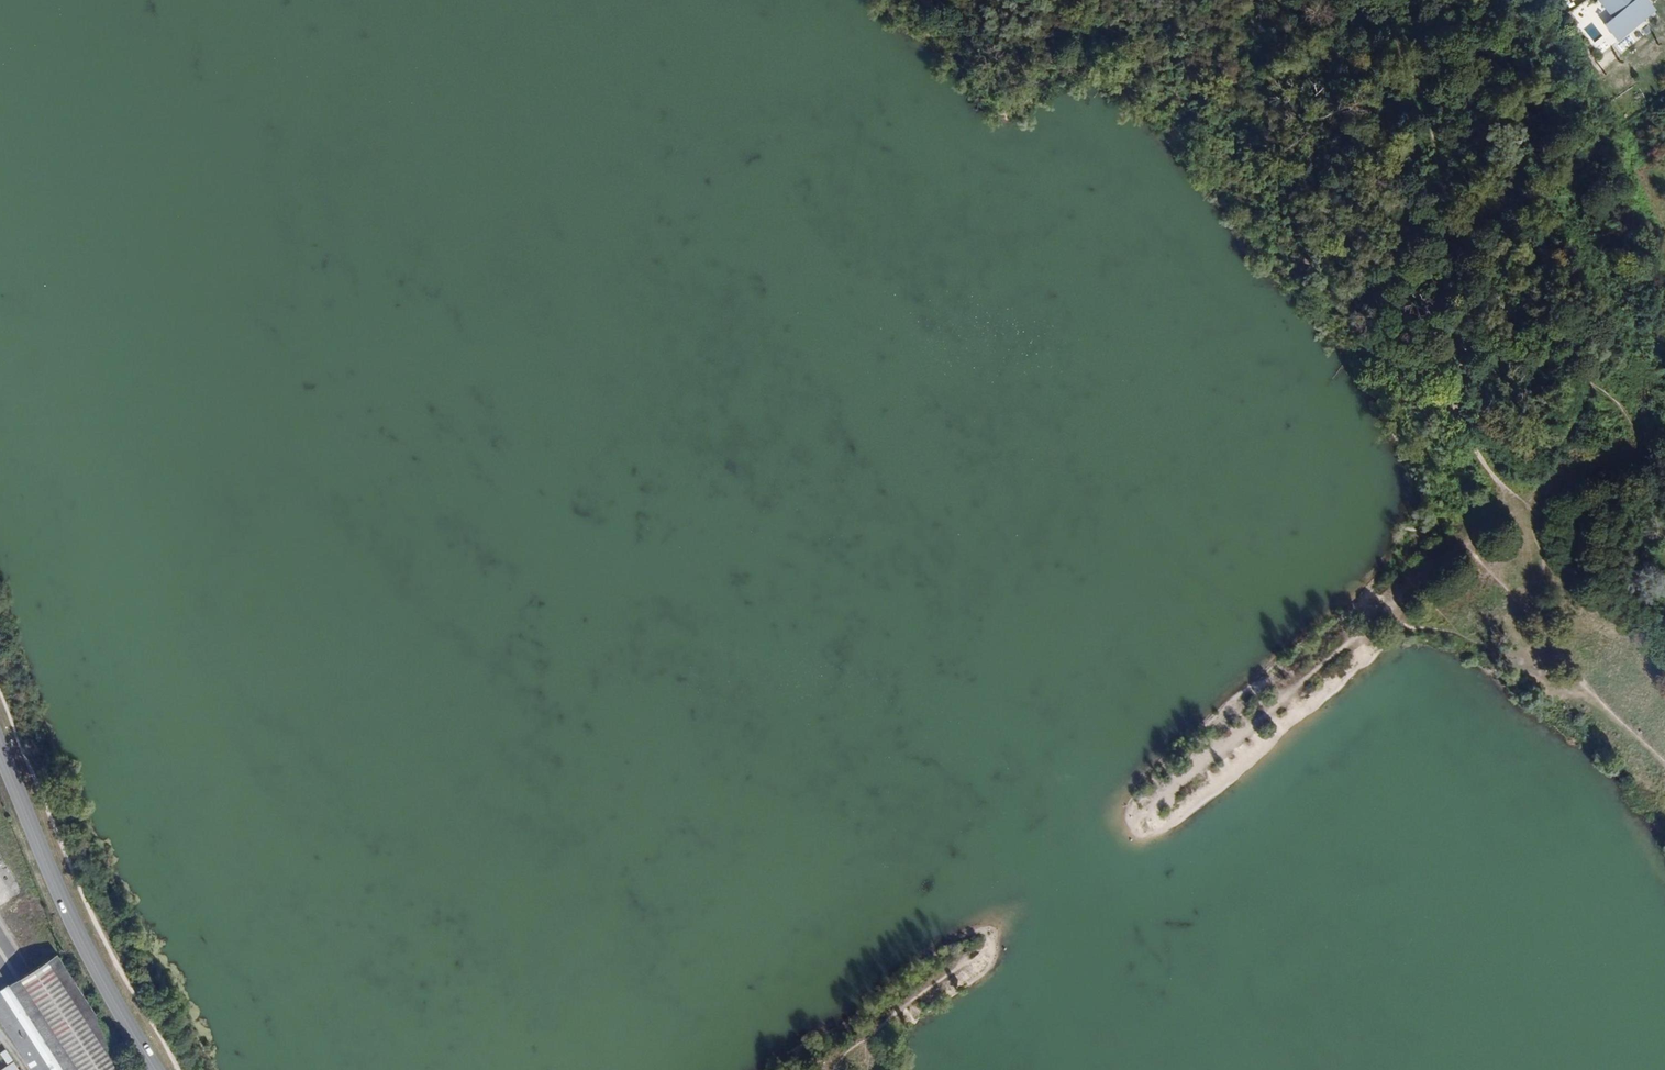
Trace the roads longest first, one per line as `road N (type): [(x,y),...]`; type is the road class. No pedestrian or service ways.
road 1 (unclassified): [(157,1069),(78,940),(0,747)]
road 2 (track): [(1664,541),(1649,454),(1603,386)]

